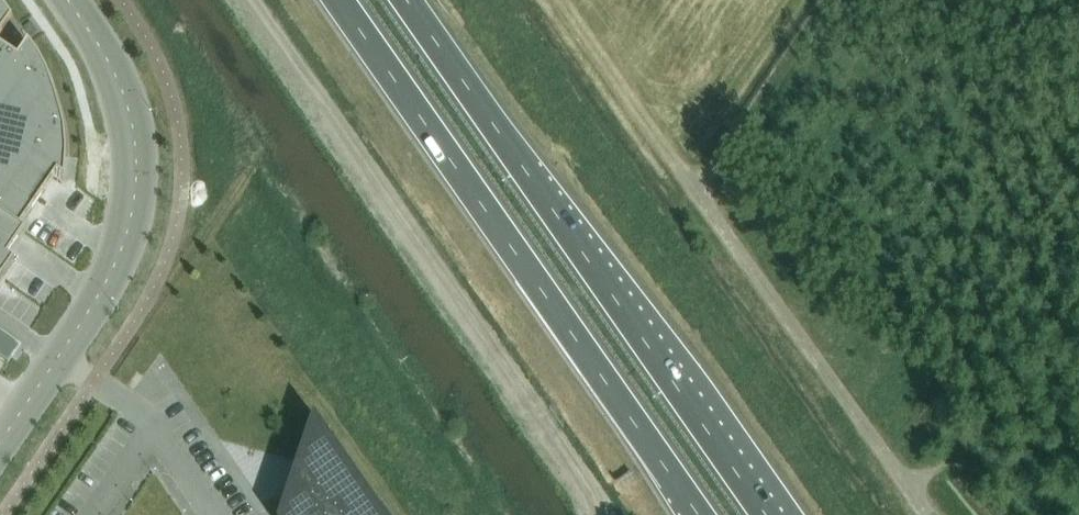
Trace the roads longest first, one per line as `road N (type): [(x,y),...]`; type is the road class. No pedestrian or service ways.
road 1 (trunk): [(767,514),(407,0)]
road 2 (trunk): [(340,0),(699,514)]
road 3 (tertiary): [(69,0),(122,85),(136,144),(135,203),(104,287),(0,446)]

